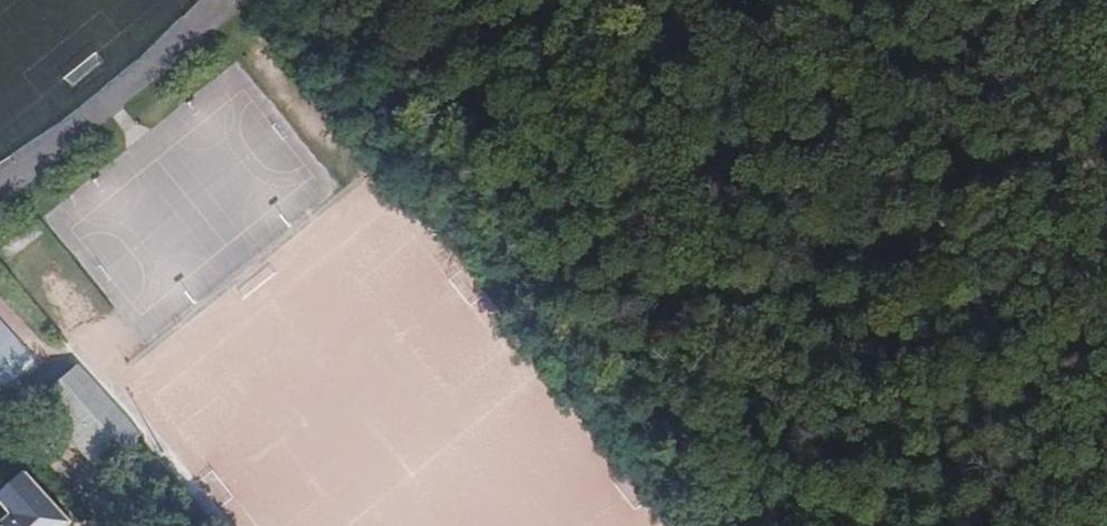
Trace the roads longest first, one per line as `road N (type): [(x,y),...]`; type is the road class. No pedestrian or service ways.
road 1 (track): [(905,525),(864,0)]
road 2 (track): [(1031,0),(1106,182)]
road 3 (track): [(111,525),(0,405)]

